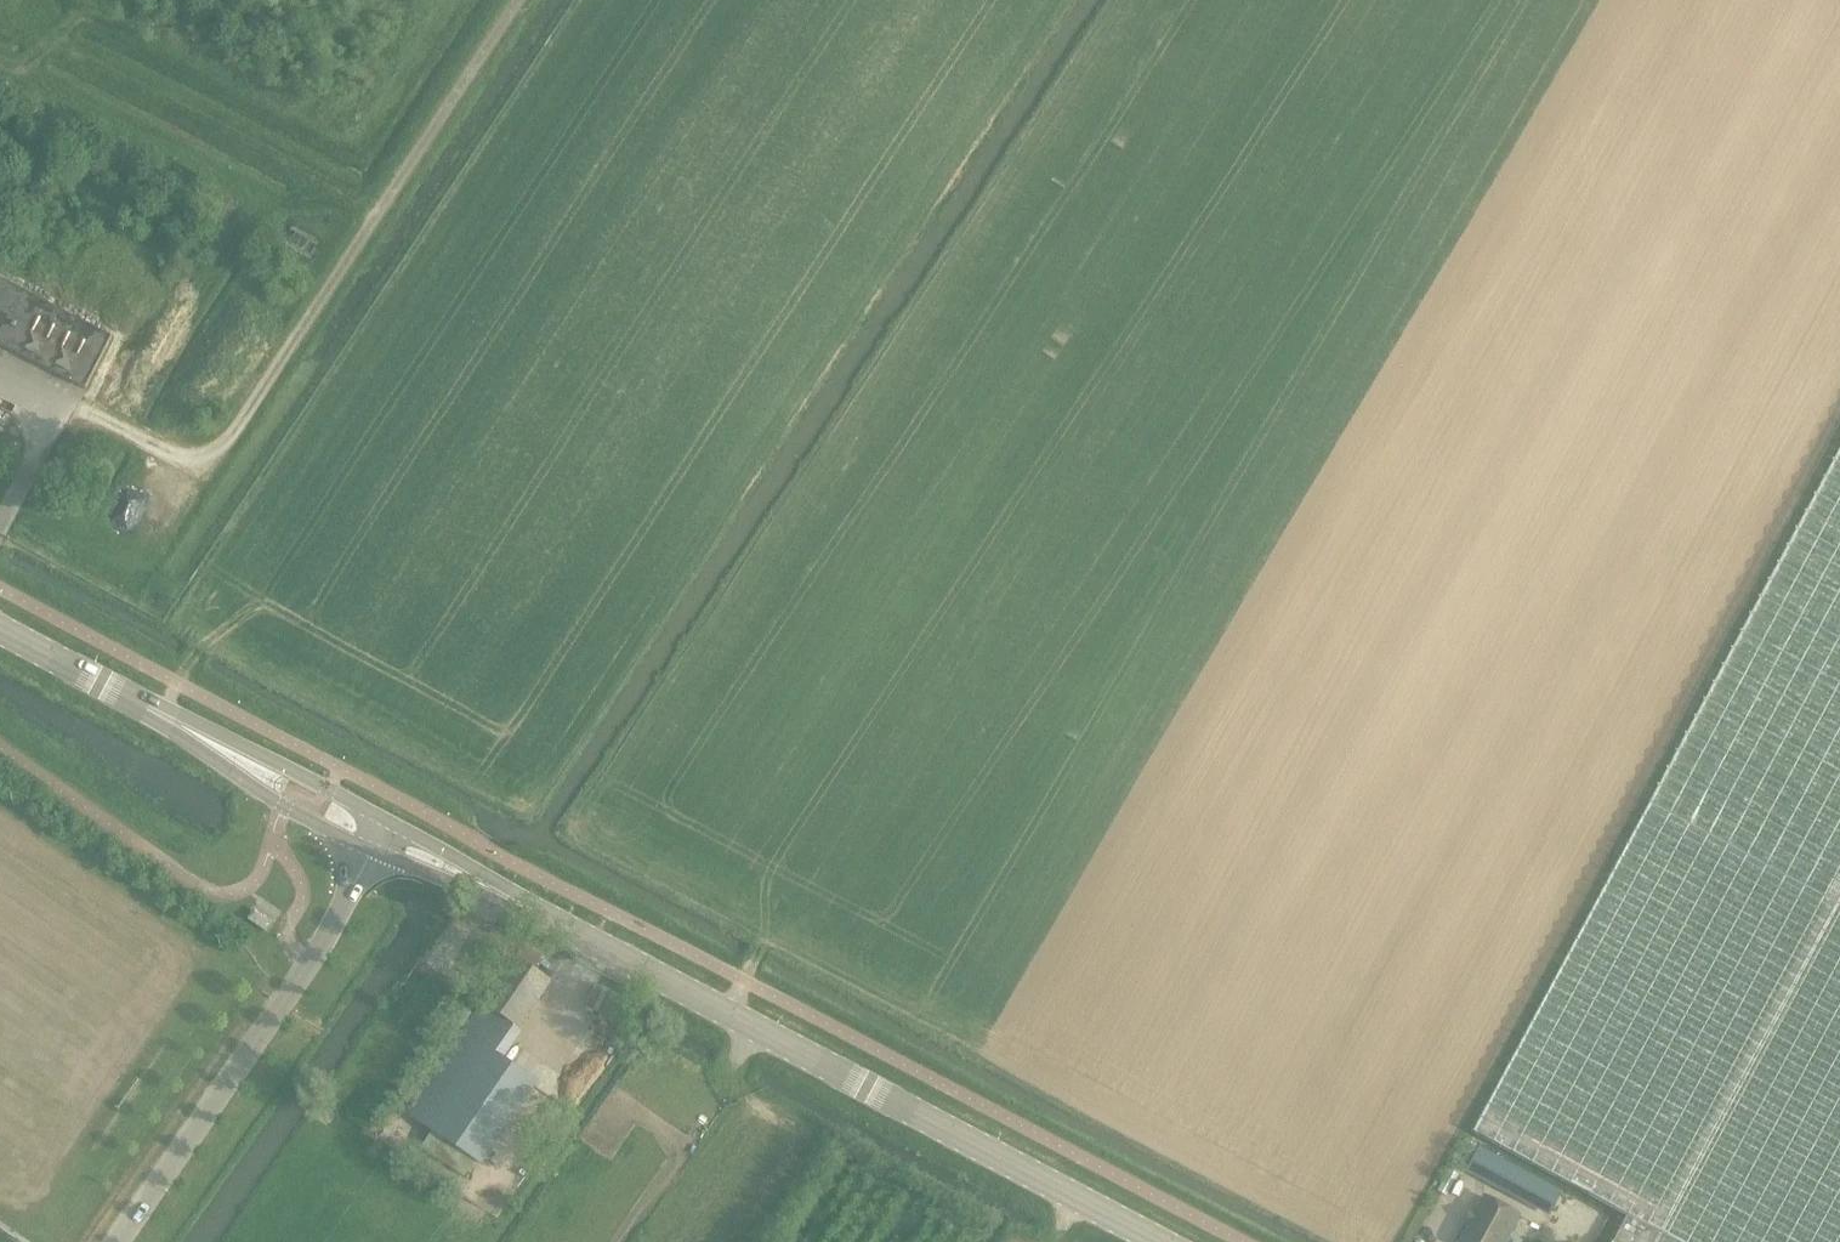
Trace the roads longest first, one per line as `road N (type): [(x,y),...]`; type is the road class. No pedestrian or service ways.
road 1 (tertiary): [(1165,1241),(487,887)]
road 2 (track): [(384,209),(0,15)]
road 3 (track): [(20,73),(268,204),(356,194)]
road 4 (tertiary): [(213,747),(270,795),(371,851),(487,887)]
road 5 (tertiary): [(487,887),(443,852),(294,770),(213,747)]
road 6 (tertiary): [(213,747),(0,630)]

